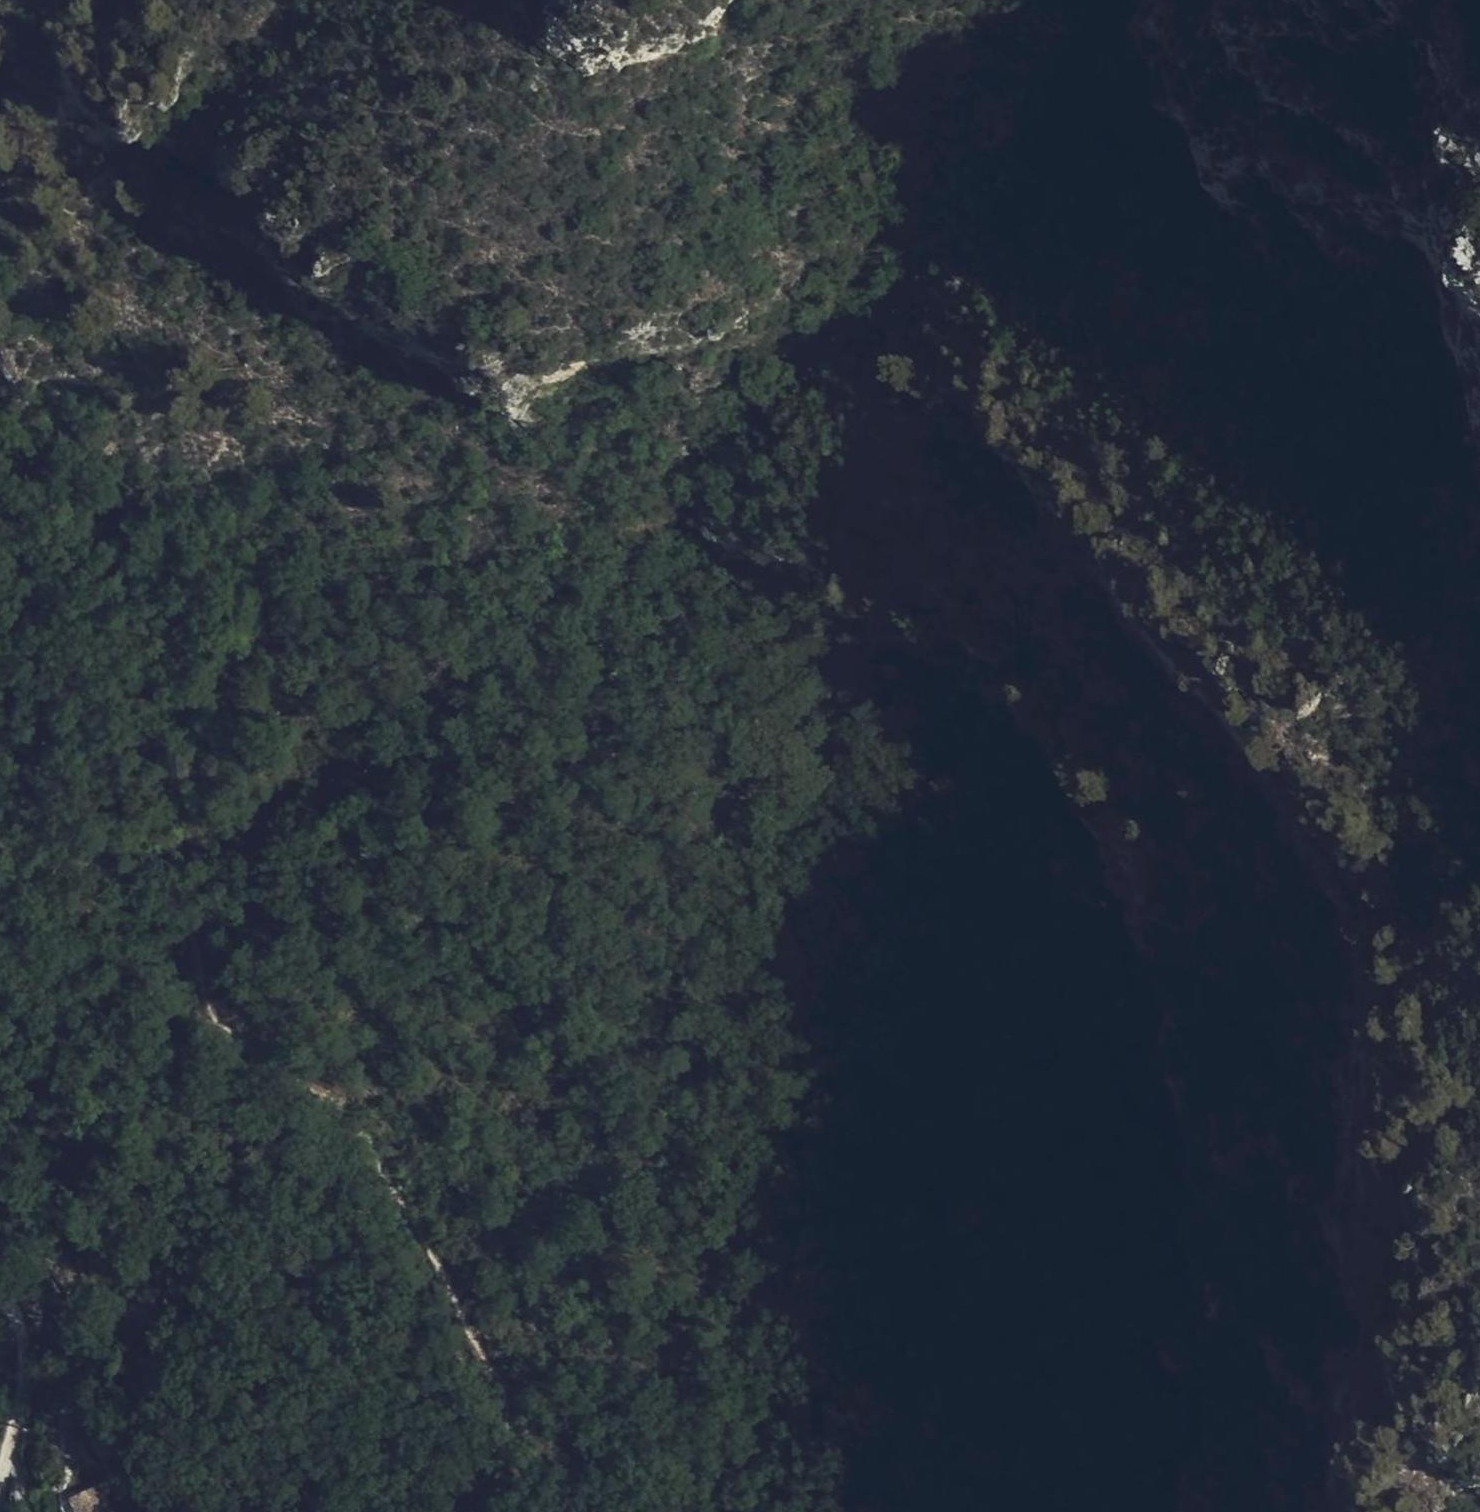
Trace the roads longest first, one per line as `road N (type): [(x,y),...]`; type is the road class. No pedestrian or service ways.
road 1 (residential): [(0,1498),(28,1368),(24,1323),(0,1303)]

